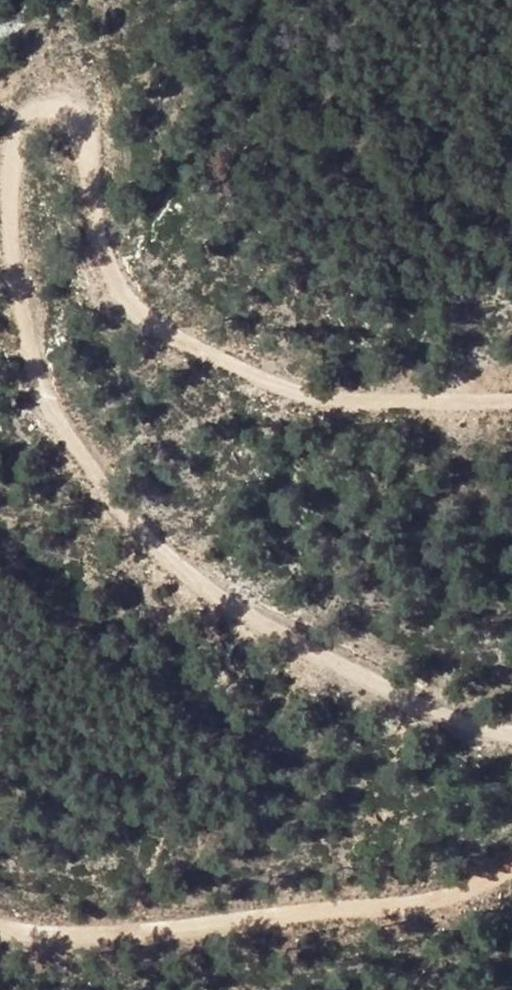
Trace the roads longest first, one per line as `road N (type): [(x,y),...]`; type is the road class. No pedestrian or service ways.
road 1 (track): [(0,223),(7,142),(44,89),(77,160),(104,291),(230,378),(369,408),(511,396)]
road 2 (track): [(511,740),(347,685),(163,569),(33,429),(0,287)]
road 3 (track): [(0,918),(75,942),(232,915),(408,922),(511,869)]

